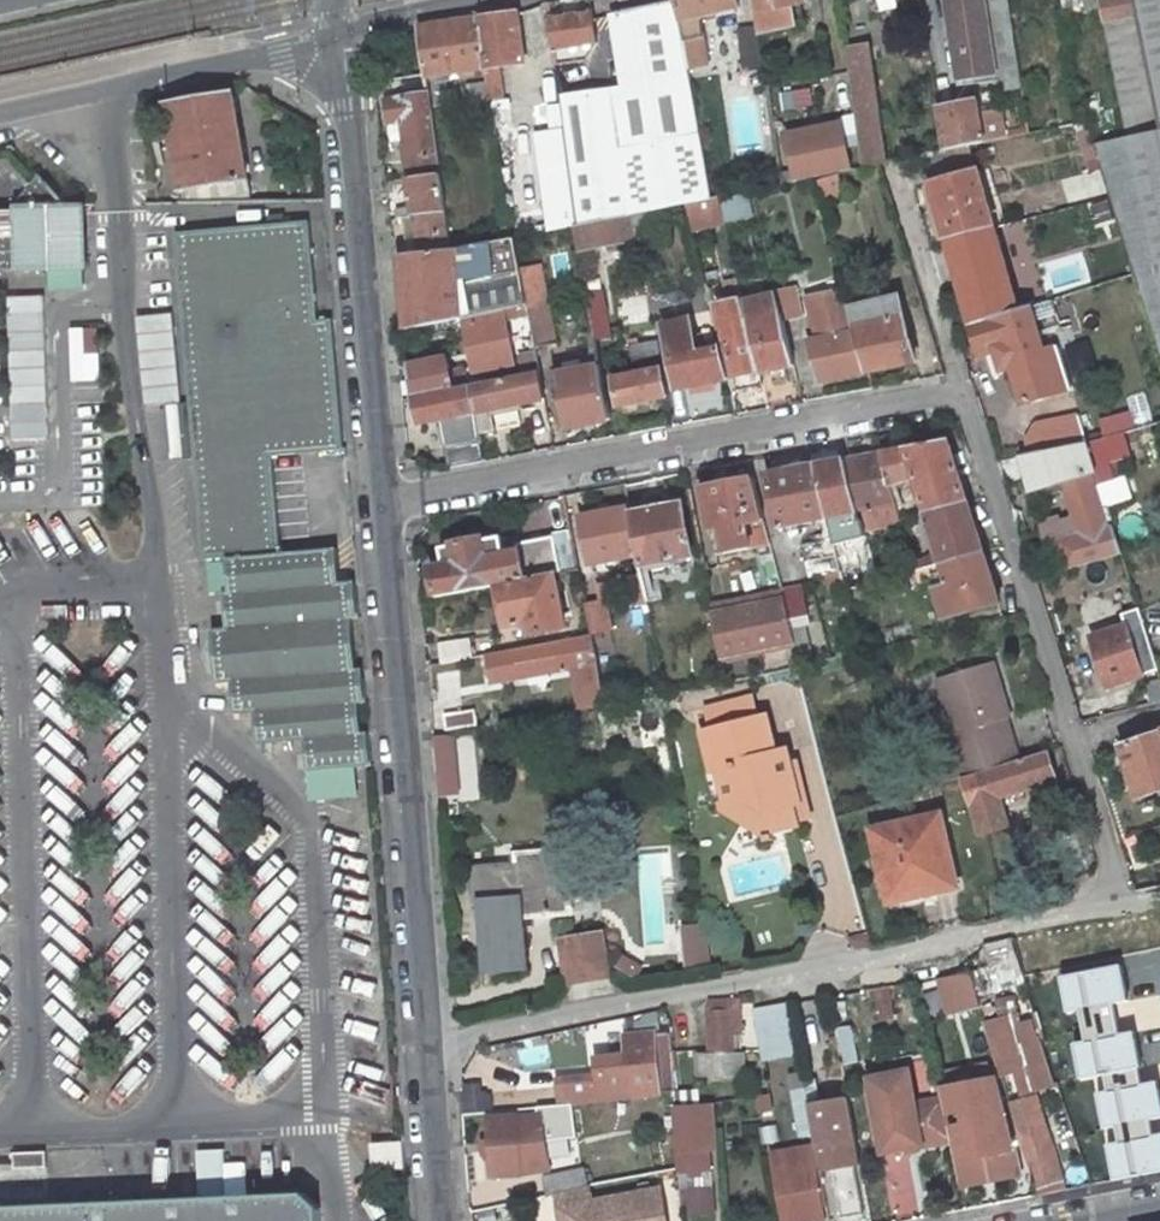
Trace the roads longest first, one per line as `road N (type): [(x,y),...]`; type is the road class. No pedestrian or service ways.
road 1 (residential): [(424,1044),(1114,910)]
road 2 (residential): [(957,393),(385,498)]
road 3 (residential): [(424,1044),(385,498)]
road 4 (residential): [(957,393),(1114,910)]
road 5 (residential): [(385,498),(342,34)]
road 6 (residential): [(0,112),(342,34)]
road 7 (residential): [(893,180),(957,393)]
road 8 (residential): [(440,1220),(424,1044)]
road 9 (residential): [(342,34),(470,0)]

